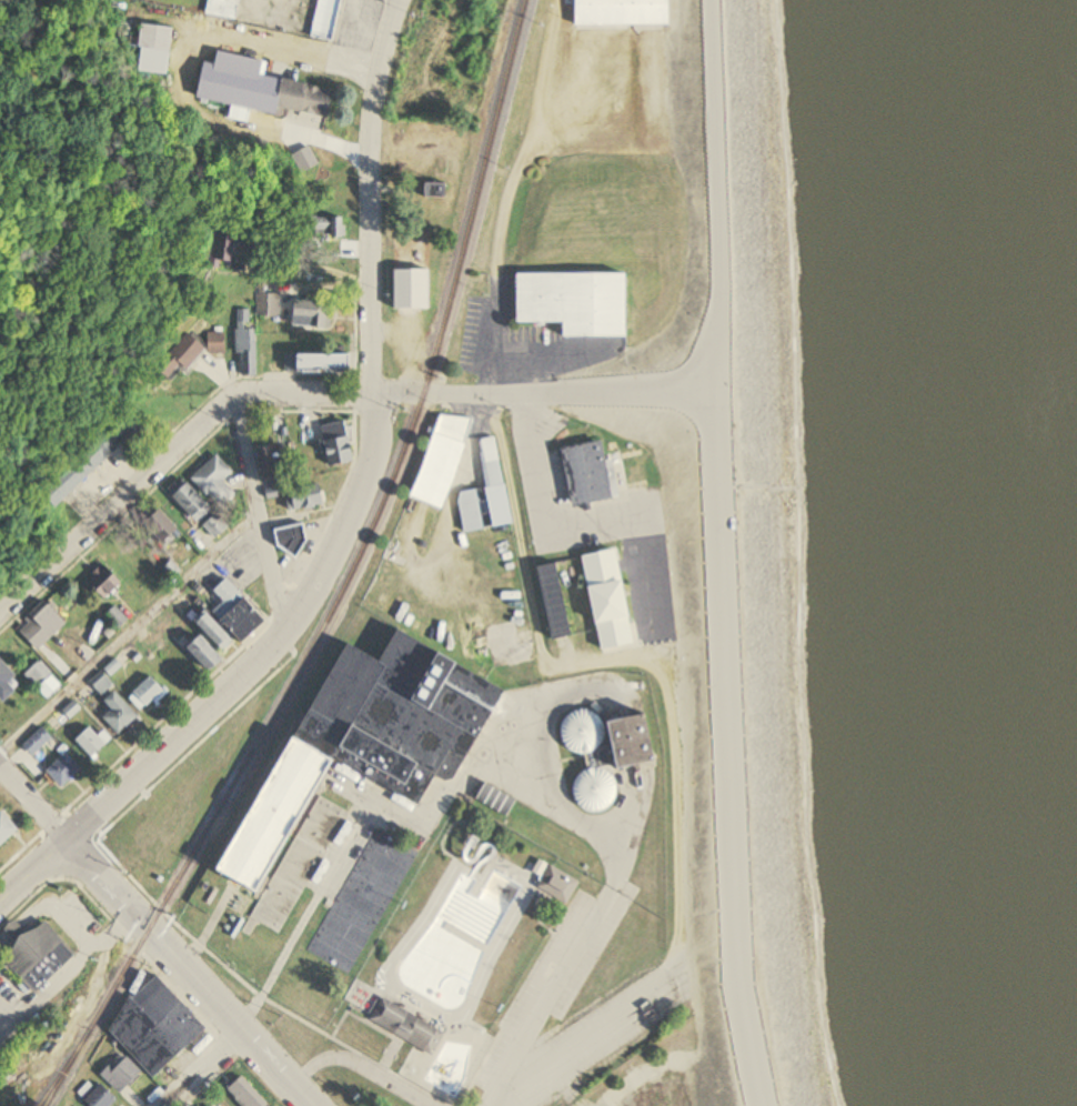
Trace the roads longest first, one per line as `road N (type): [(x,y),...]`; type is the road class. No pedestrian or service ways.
road 1 (residential): [(727,0),(748,991),(771,1105)]
road 2 (residential): [(69,845),(283,635),(361,486),(373,393)]
road 3 (residential): [(373,393),(246,395),(219,406),(0,612)]
road 4 (residential): [(373,393),(374,104),(396,0)]
road 5 (residential): [(731,386),(373,393)]
road 6 (tertiary): [(313,1105),(69,845)]
road 7 (residential): [(283,635),(232,400)]

